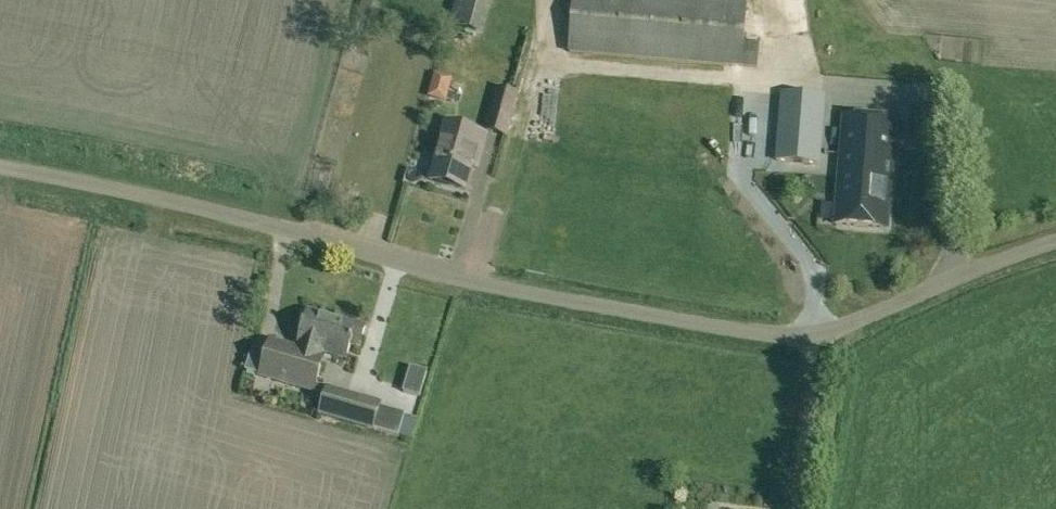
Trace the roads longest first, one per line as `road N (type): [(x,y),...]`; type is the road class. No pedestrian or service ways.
road 1 (unclassified): [(1055,241),(836,331),(773,337),(519,292),(222,214),(0,167)]

